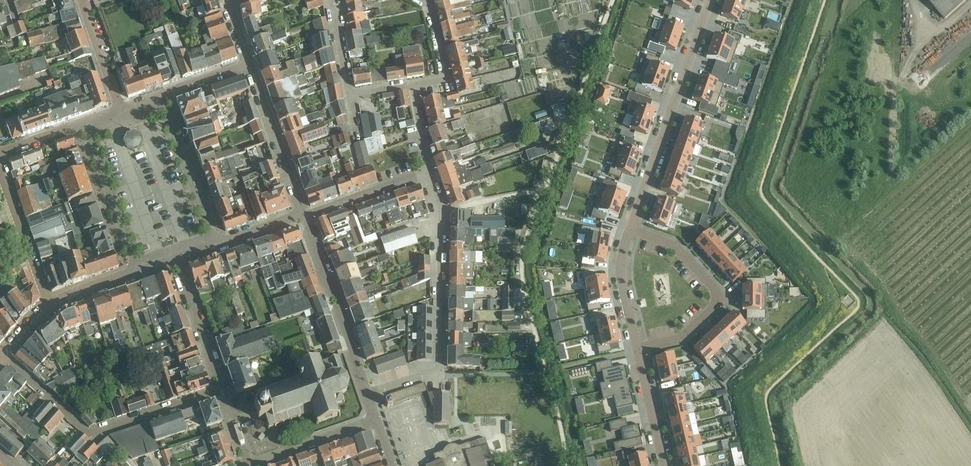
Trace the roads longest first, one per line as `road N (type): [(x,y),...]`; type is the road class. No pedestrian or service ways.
road 1 (residential): [(367,391),(440,369),(444,210),(430,172)]
road 2 (residential): [(224,392),(91,436),(4,358)]
road 3 (residential): [(632,229),(710,0)]
road 4 (residential): [(632,229),(675,246),(718,299),(681,338),(636,350)]
road 5 (residential): [(367,391),(304,217)]
road 6 (residential): [(304,217),(249,67)]
road 7 (tertiary): [(84,125),(136,272)]
road 8 (tertiary): [(211,243),(160,97)]
road 9 (residential): [(49,307),(0,166)]
road 10 (tertiary): [(224,392),(174,258)]
road 11 (residential): [(250,465),(377,419)]
road 12 (residential): [(304,217),(430,172)]
road 13 (residential): [(636,350),(618,269),(632,229)]
road 14 (residential): [(412,87),(446,81),(428,3),(420,0)]

